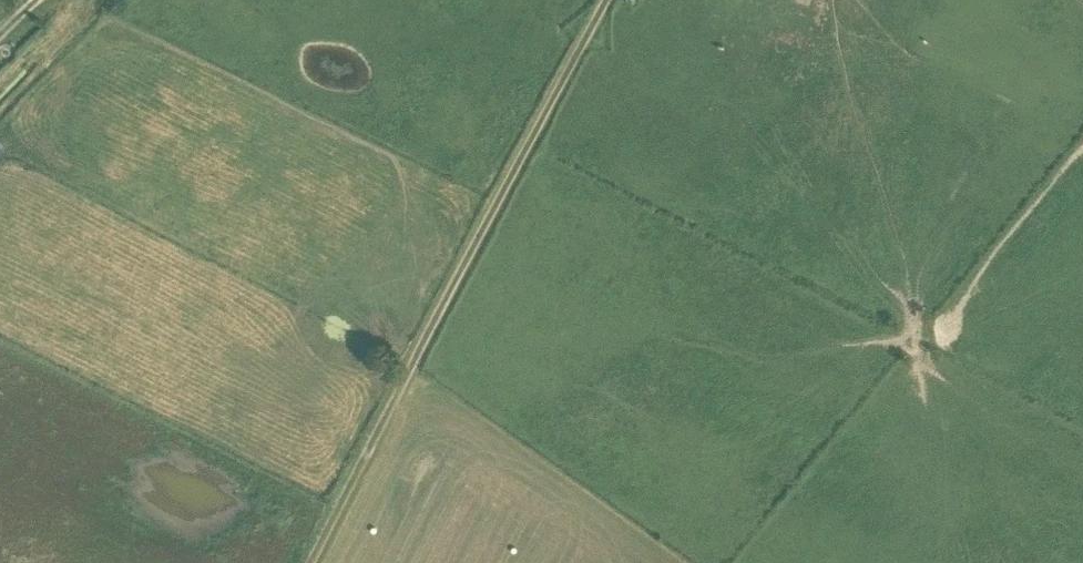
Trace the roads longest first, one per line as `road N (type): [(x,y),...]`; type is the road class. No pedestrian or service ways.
road 1 (track): [(611,0),(314,562)]

